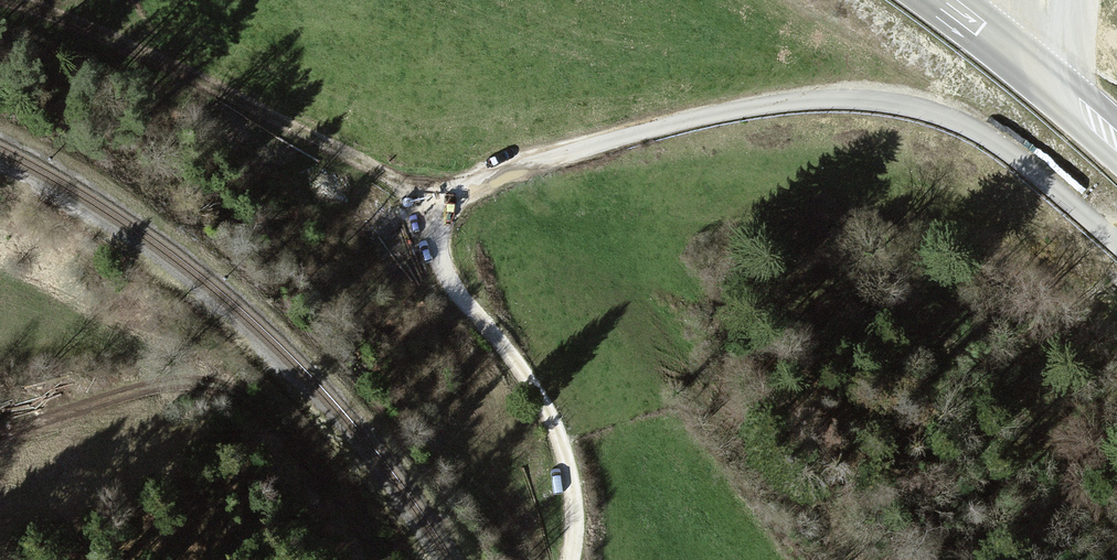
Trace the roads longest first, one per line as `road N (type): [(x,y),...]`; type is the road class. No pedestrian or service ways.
road 1 (track): [(1116,247),(963,126),(877,107),(781,106),(708,118),(516,175),(451,218),(441,257),(447,284),(536,401),(558,457),(560,559)]
road 2 (track): [(415,559),(378,496),(285,422),(226,395),(184,384),(151,389),(0,436)]
road 3 (track): [(21,0),(130,43),(451,218)]
road 4 (primary): [(1116,144),(945,0)]

